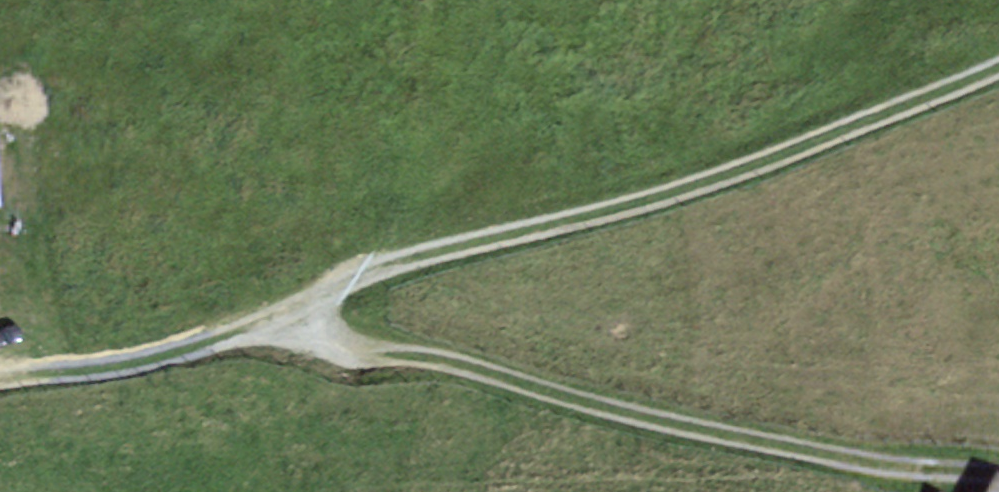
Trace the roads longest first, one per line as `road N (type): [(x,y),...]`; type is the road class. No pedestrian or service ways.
road 1 (track): [(998,59),(799,142),(258,326),(109,368),(0,379)]
road 2 (track): [(296,307),(347,345),(868,467),(998,472)]

